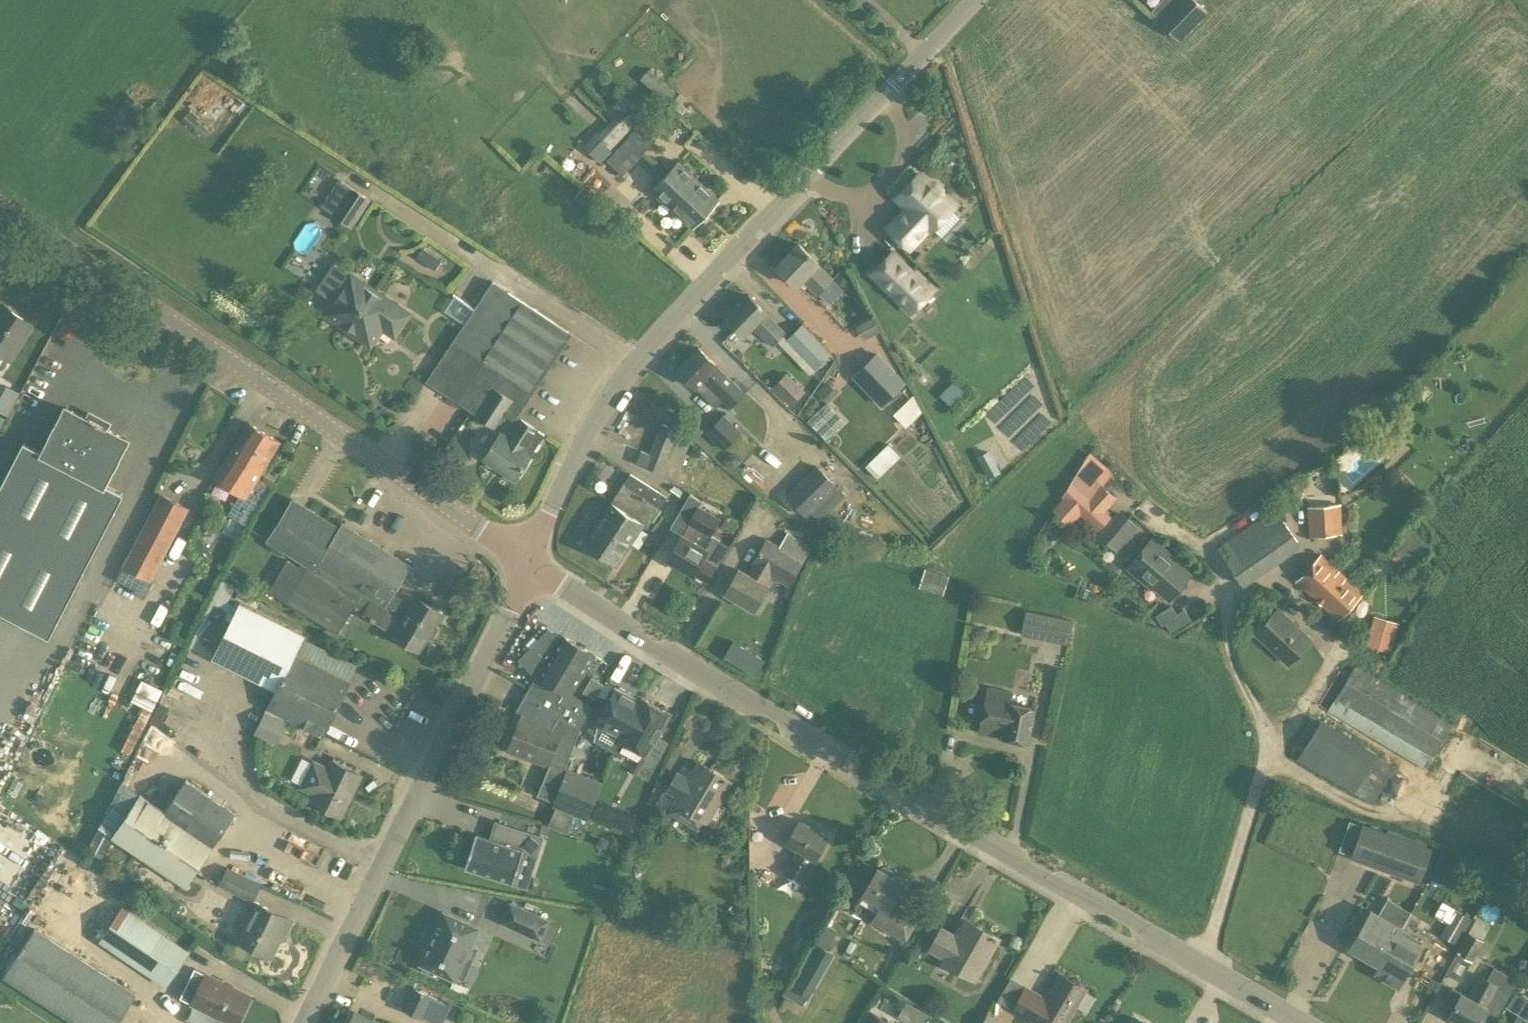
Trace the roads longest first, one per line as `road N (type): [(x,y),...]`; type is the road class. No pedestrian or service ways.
road 1 (tertiary): [(1300,1022),(645,645),(531,562)]
road 2 (unclassified): [(531,562),(586,436),(641,353),(976,0)]
road 3 (tertiary): [(531,562),(0,209)]
road 4 (unclassified): [(305,1022),(531,562)]
road 5 (track): [(1204,966),(1269,752)]

